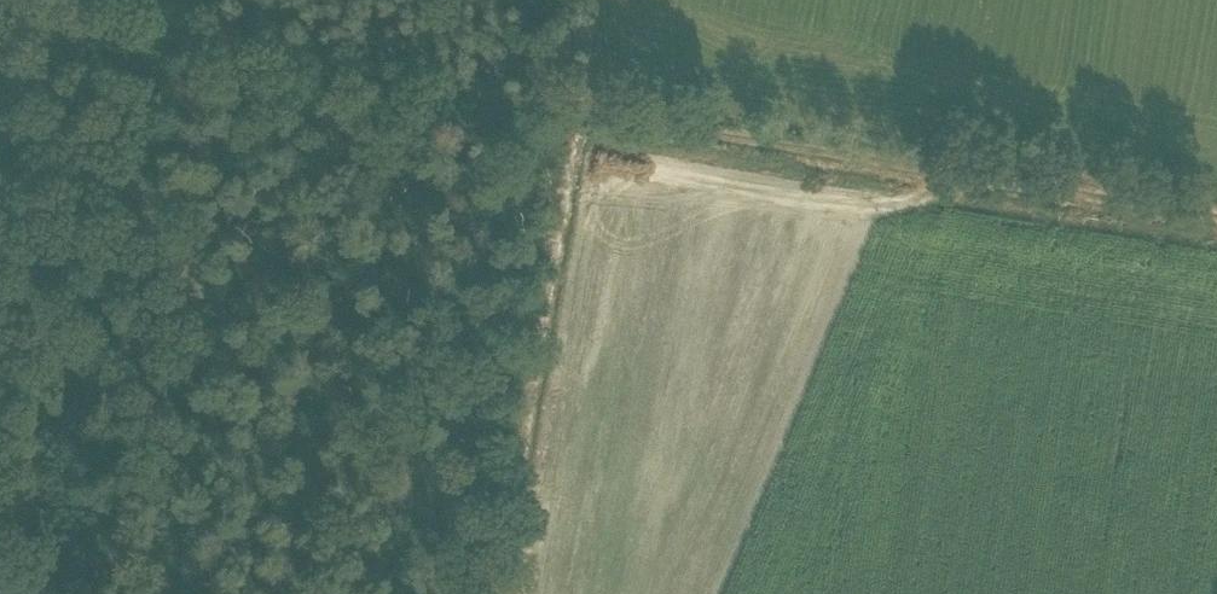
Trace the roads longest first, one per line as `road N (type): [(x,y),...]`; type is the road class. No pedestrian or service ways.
road 1 (track): [(1216,219),(0,16)]

